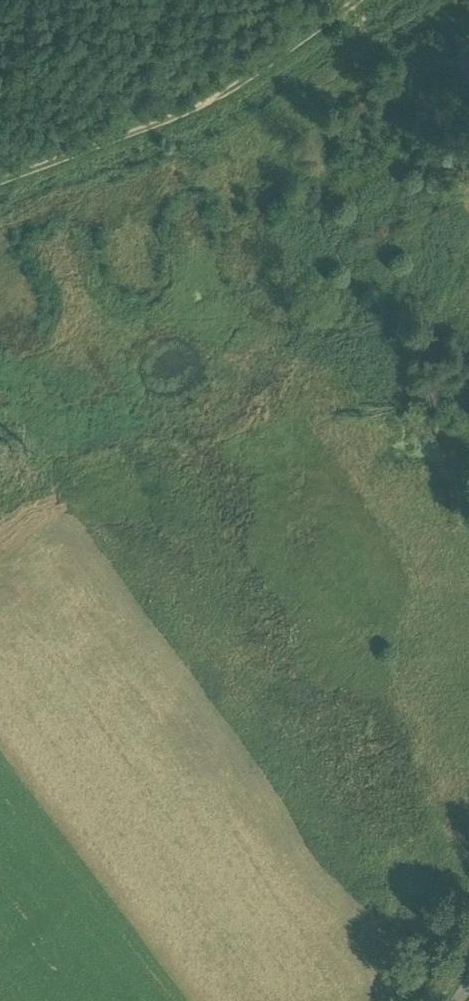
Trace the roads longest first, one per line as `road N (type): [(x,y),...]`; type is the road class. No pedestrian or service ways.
road 1 (track): [(401,1000),(468,901)]

